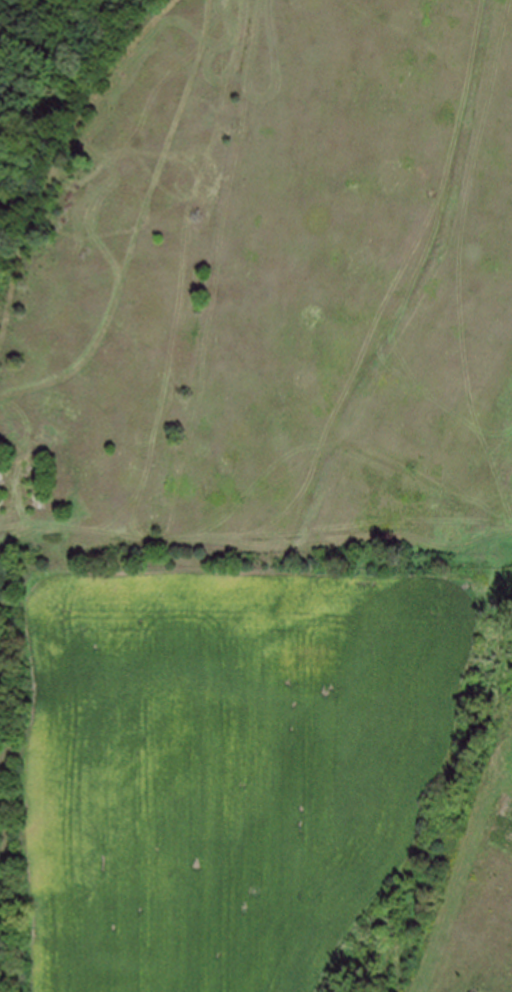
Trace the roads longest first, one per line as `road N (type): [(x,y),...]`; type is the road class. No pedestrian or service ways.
road 1 (track): [(177,0),(98,89),(32,239),(0,355)]

